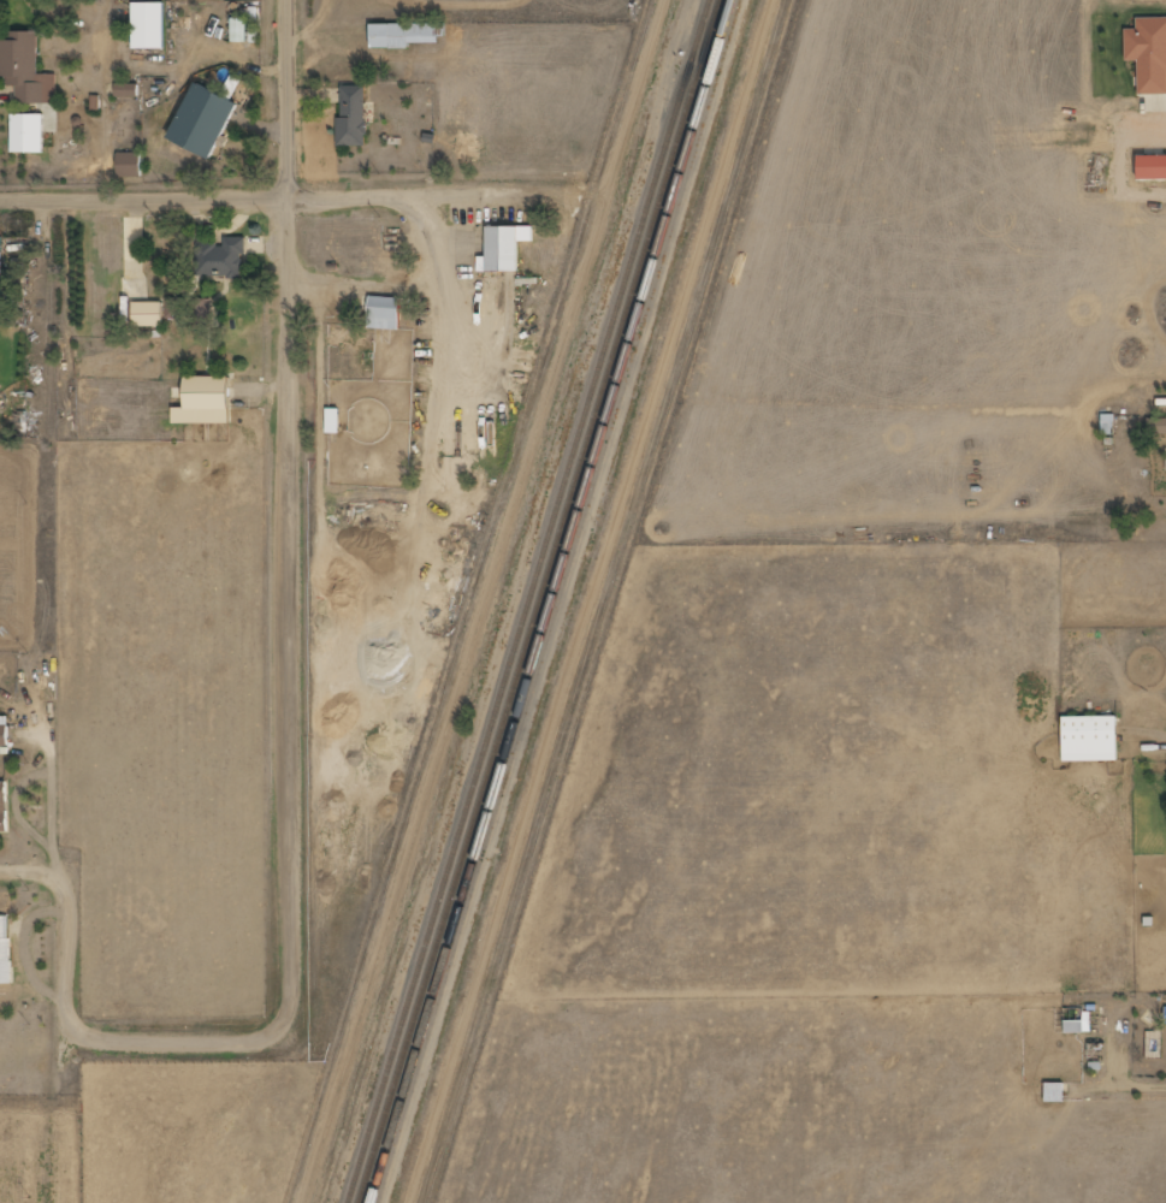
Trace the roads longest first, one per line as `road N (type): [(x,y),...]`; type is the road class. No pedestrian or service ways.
road 1 (residential): [(279,1020),(296,968),(290,0)]
road 2 (residential): [(0,197),(549,190)]

